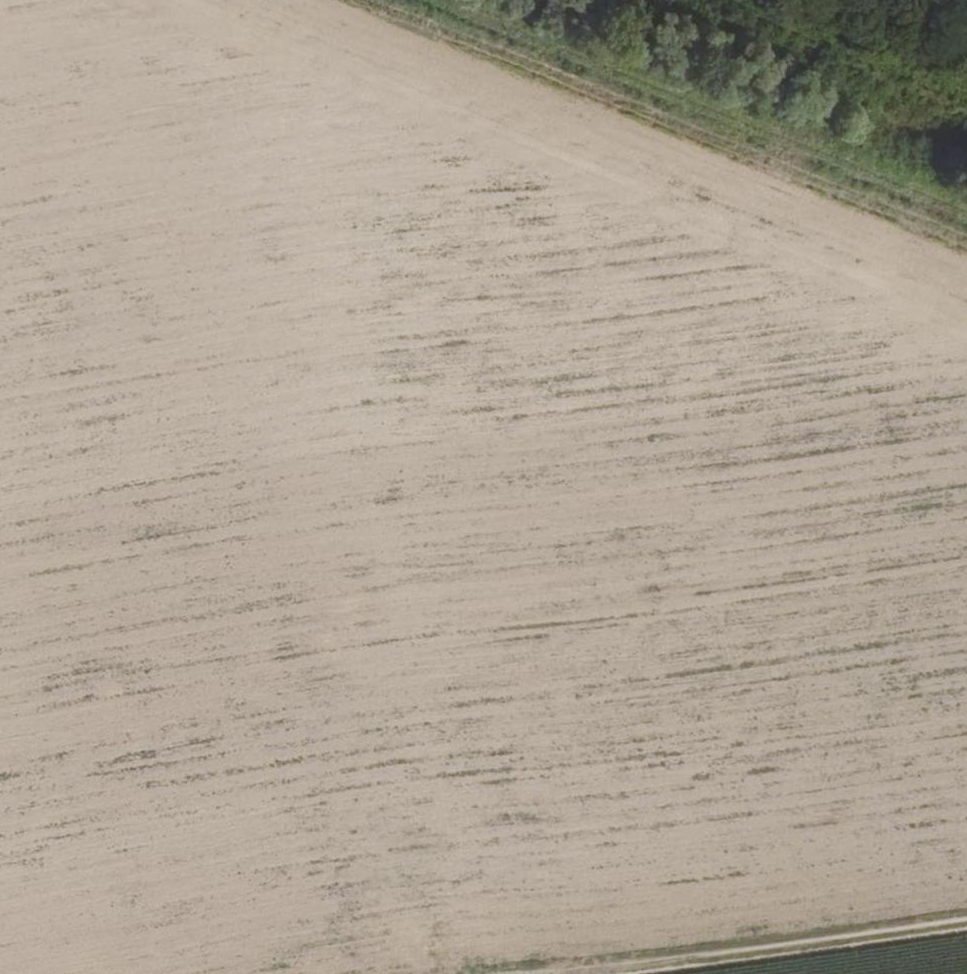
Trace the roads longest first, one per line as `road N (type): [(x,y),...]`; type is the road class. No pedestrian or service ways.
road 1 (track): [(629,973),(966,925)]

